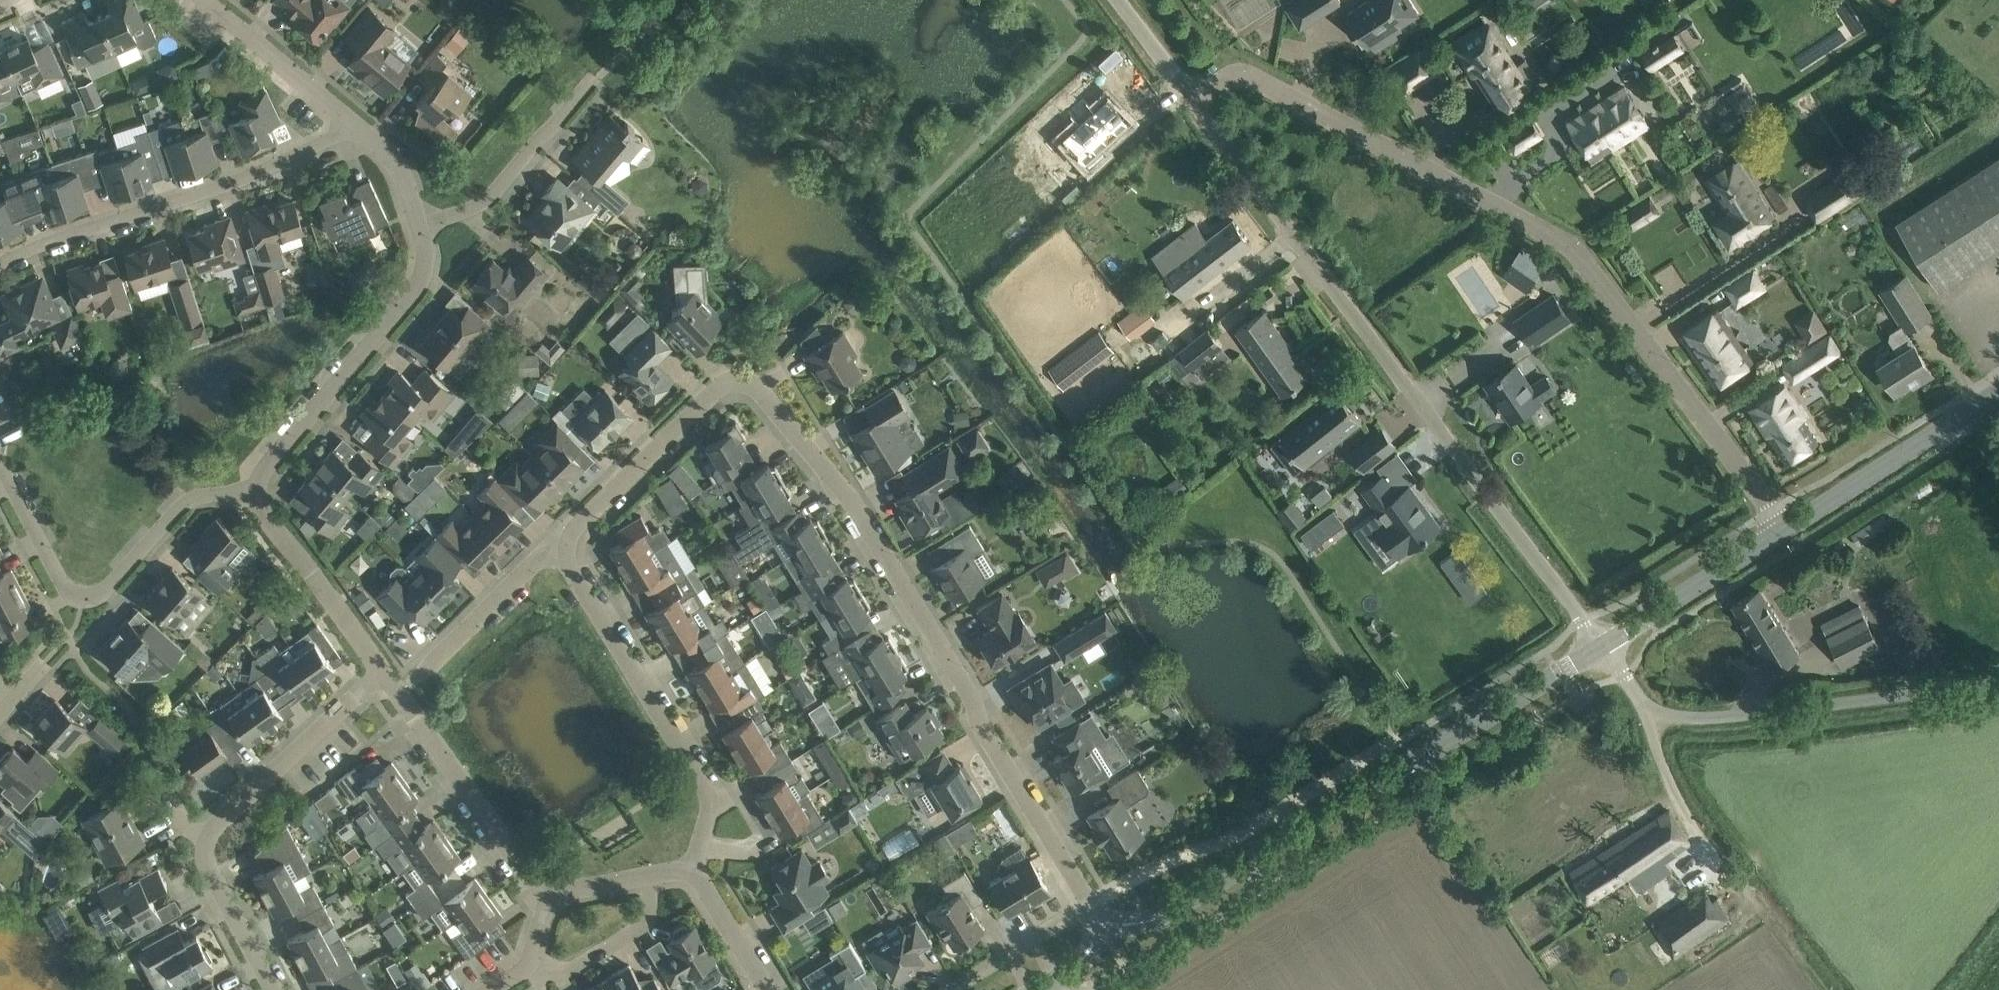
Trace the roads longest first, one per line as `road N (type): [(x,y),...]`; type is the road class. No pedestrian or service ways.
road 1 (residential): [(1197,103),(1248,78),(1573,253),(1774,508)]
road 2 (unclassified): [(1601,646),(1197,103)]
road 3 (residential): [(1104,925),(858,511),(773,403),(741,379)]
road 4 (residential): [(698,864),(712,796),(566,552),(572,530),(722,384),(741,379)]
road 5 (tertiary): [(1104,925),(1162,914),(1601,646)]
road 6 (residential): [(1601,646),(1639,699),(1675,718),(1998,688)]
road 7 (residential): [(273,989),(212,872),(204,836),(380,671)]
road 8 (residential): [(0,261),(281,163),(352,121)]
road 9 (residential): [(251,496),(190,500),(86,598),(67,594),(0,464)]
road 10 (track): [(1815,989),(1673,794),(1639,699)]
road 11 (unclassified): [(251,496),(266,466),(421,273),(420,221)]
road 12 (residential): [(552,892),(520,863),(380,671)]
road 13 (tertiary): [(1790,529),(1998,394)]
road 14 (residential): [(420,221),(479,204),(594,80)]
road 15 (tertiary): [(1601,646),(1790,529)]
road 16 (residential): [(380,671),(251,496)]
road 17 (unclassified): [(352,121),(209,0)]
road 18 (residential): [(531,966),(568,972),(644,923),(653,874)]
road 19 (unclassified): [(770,989),(698,864)]
road 20 (unclassified): [(1197,103),(1119,0)]
road 21 (unclassified): [(420,221),(392,156),(352,121)]

